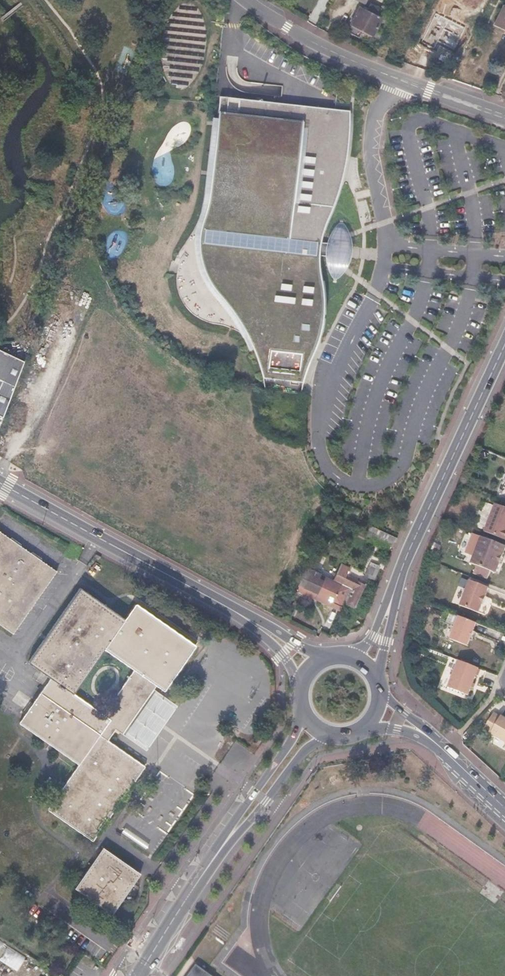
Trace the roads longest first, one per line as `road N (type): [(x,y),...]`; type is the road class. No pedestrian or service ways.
road 1 (tertiary): [(396,587),(504,345)]
road 2 (secondary): [(176,579),(0,483)]
road 3 (primary): [(302,708),(292,739),(204,873)]
road 4 (primary): [(204,873),(301,754),(336,736)]
road 5 (secondary): [(176,579),(268,639),(300,698)]
road 6 (secondary): [(332,657),(176,579)]
road 7 (residential): [(377,71),(245,0)]
road 8 (residential): [(377,71),(504,121)]
road 9 (residential): [(504,111),(377,71)]
road 10 (primary): [(138,975),(204,873)]

